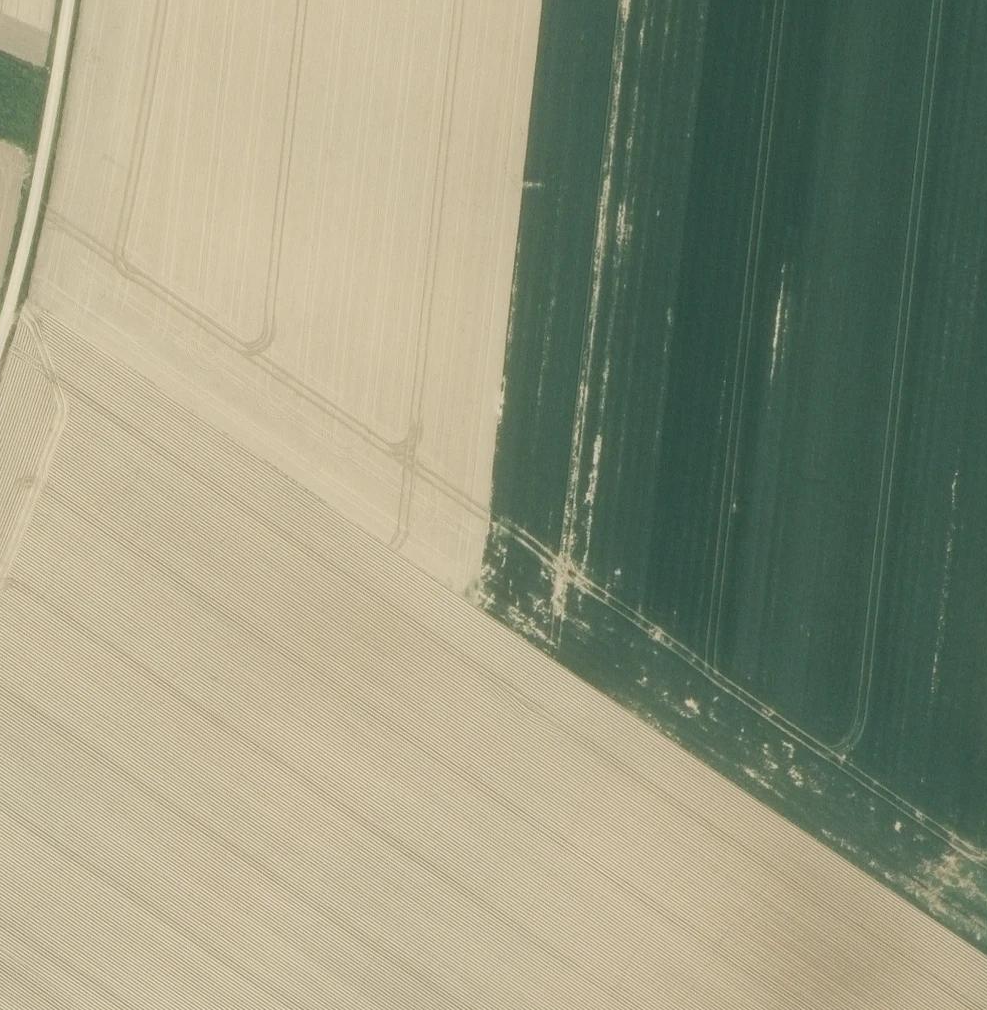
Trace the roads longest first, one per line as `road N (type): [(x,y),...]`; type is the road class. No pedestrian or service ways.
road 1 (unclassified): [(0,331),(70,0)]

